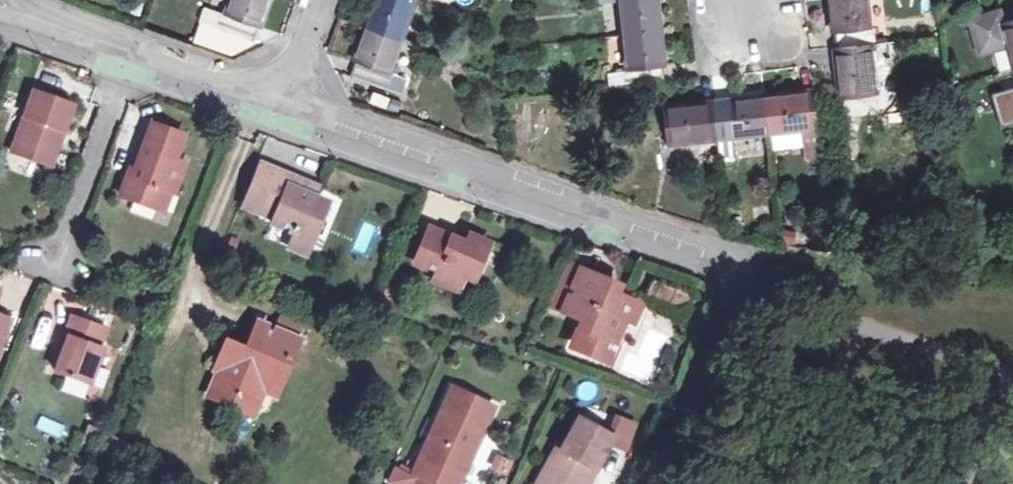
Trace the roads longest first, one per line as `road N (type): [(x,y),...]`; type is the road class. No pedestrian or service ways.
road 1 (residential): [(284,98),(748,263),(658,483)]
road 2 (residential): [(50,21),(284,98)]

